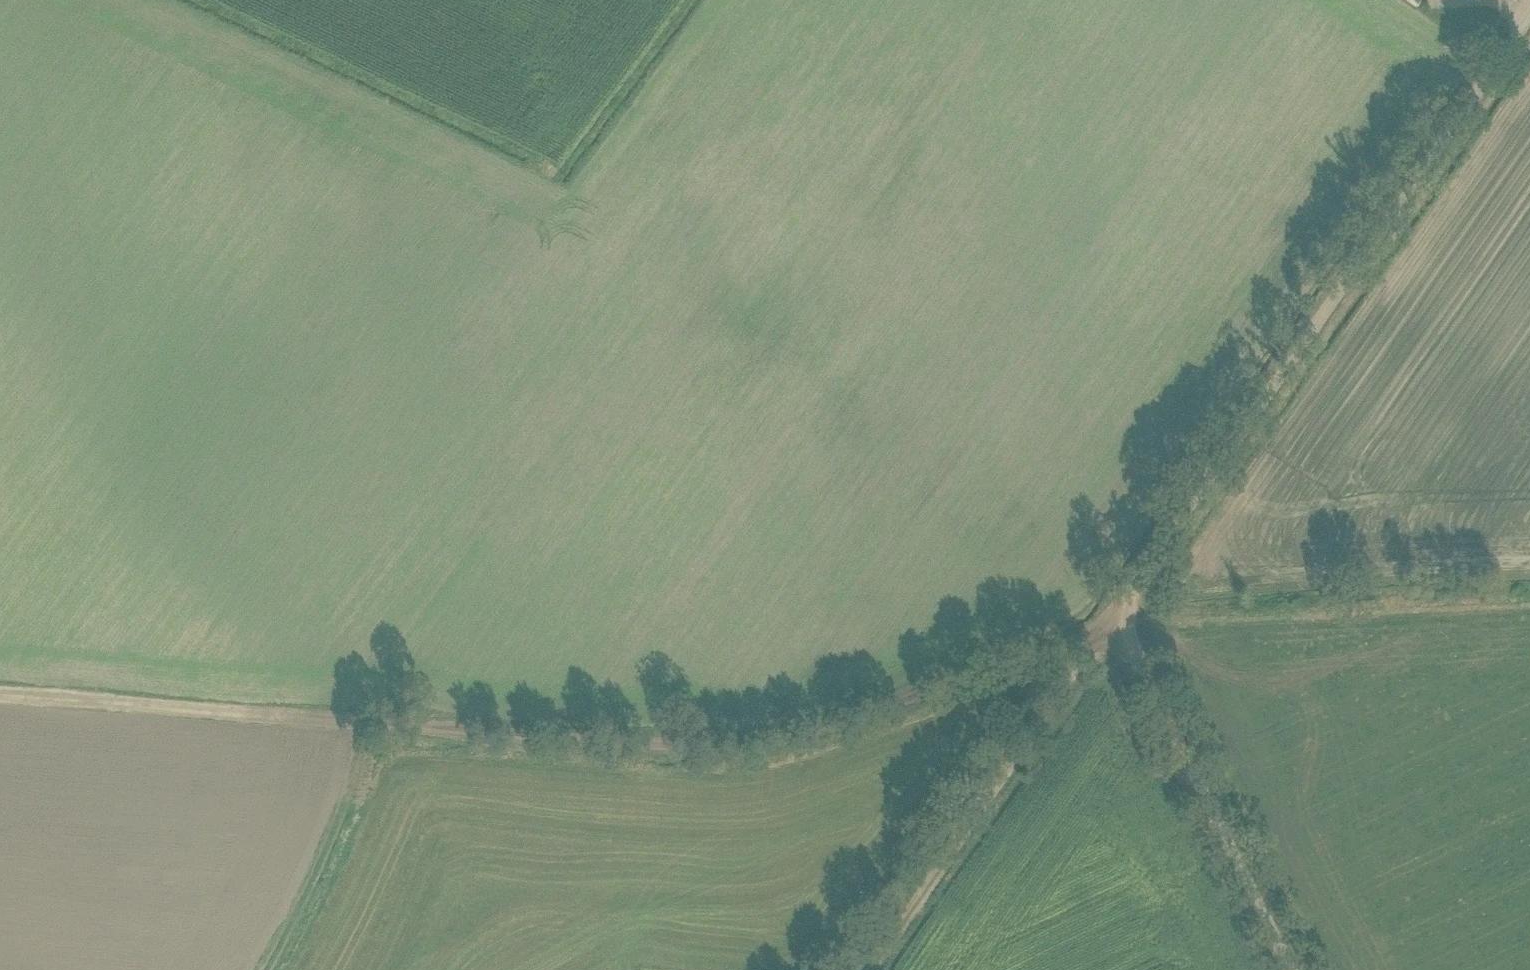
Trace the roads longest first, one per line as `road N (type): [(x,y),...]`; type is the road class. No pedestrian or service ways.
road 1 (track): [(1123,617),(1060,647),(884,705),(769,738),(703,746),(0,694)]
road 2 (unclassified): [(1292,969),(1123,617),(1134,584),(1529,15)]
road 3 (track): [(1123,617),(1074,665),(869,969)]

